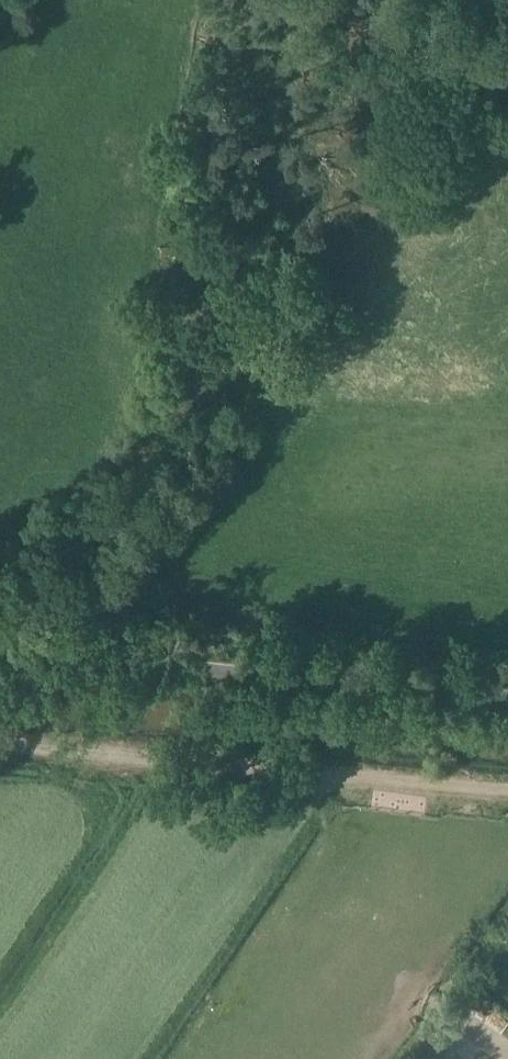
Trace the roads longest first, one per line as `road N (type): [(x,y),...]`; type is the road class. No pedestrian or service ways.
road 1 (track): [(0,744),(507,793)]
road 2 (unclassified): [(507,703),(0,655)]

